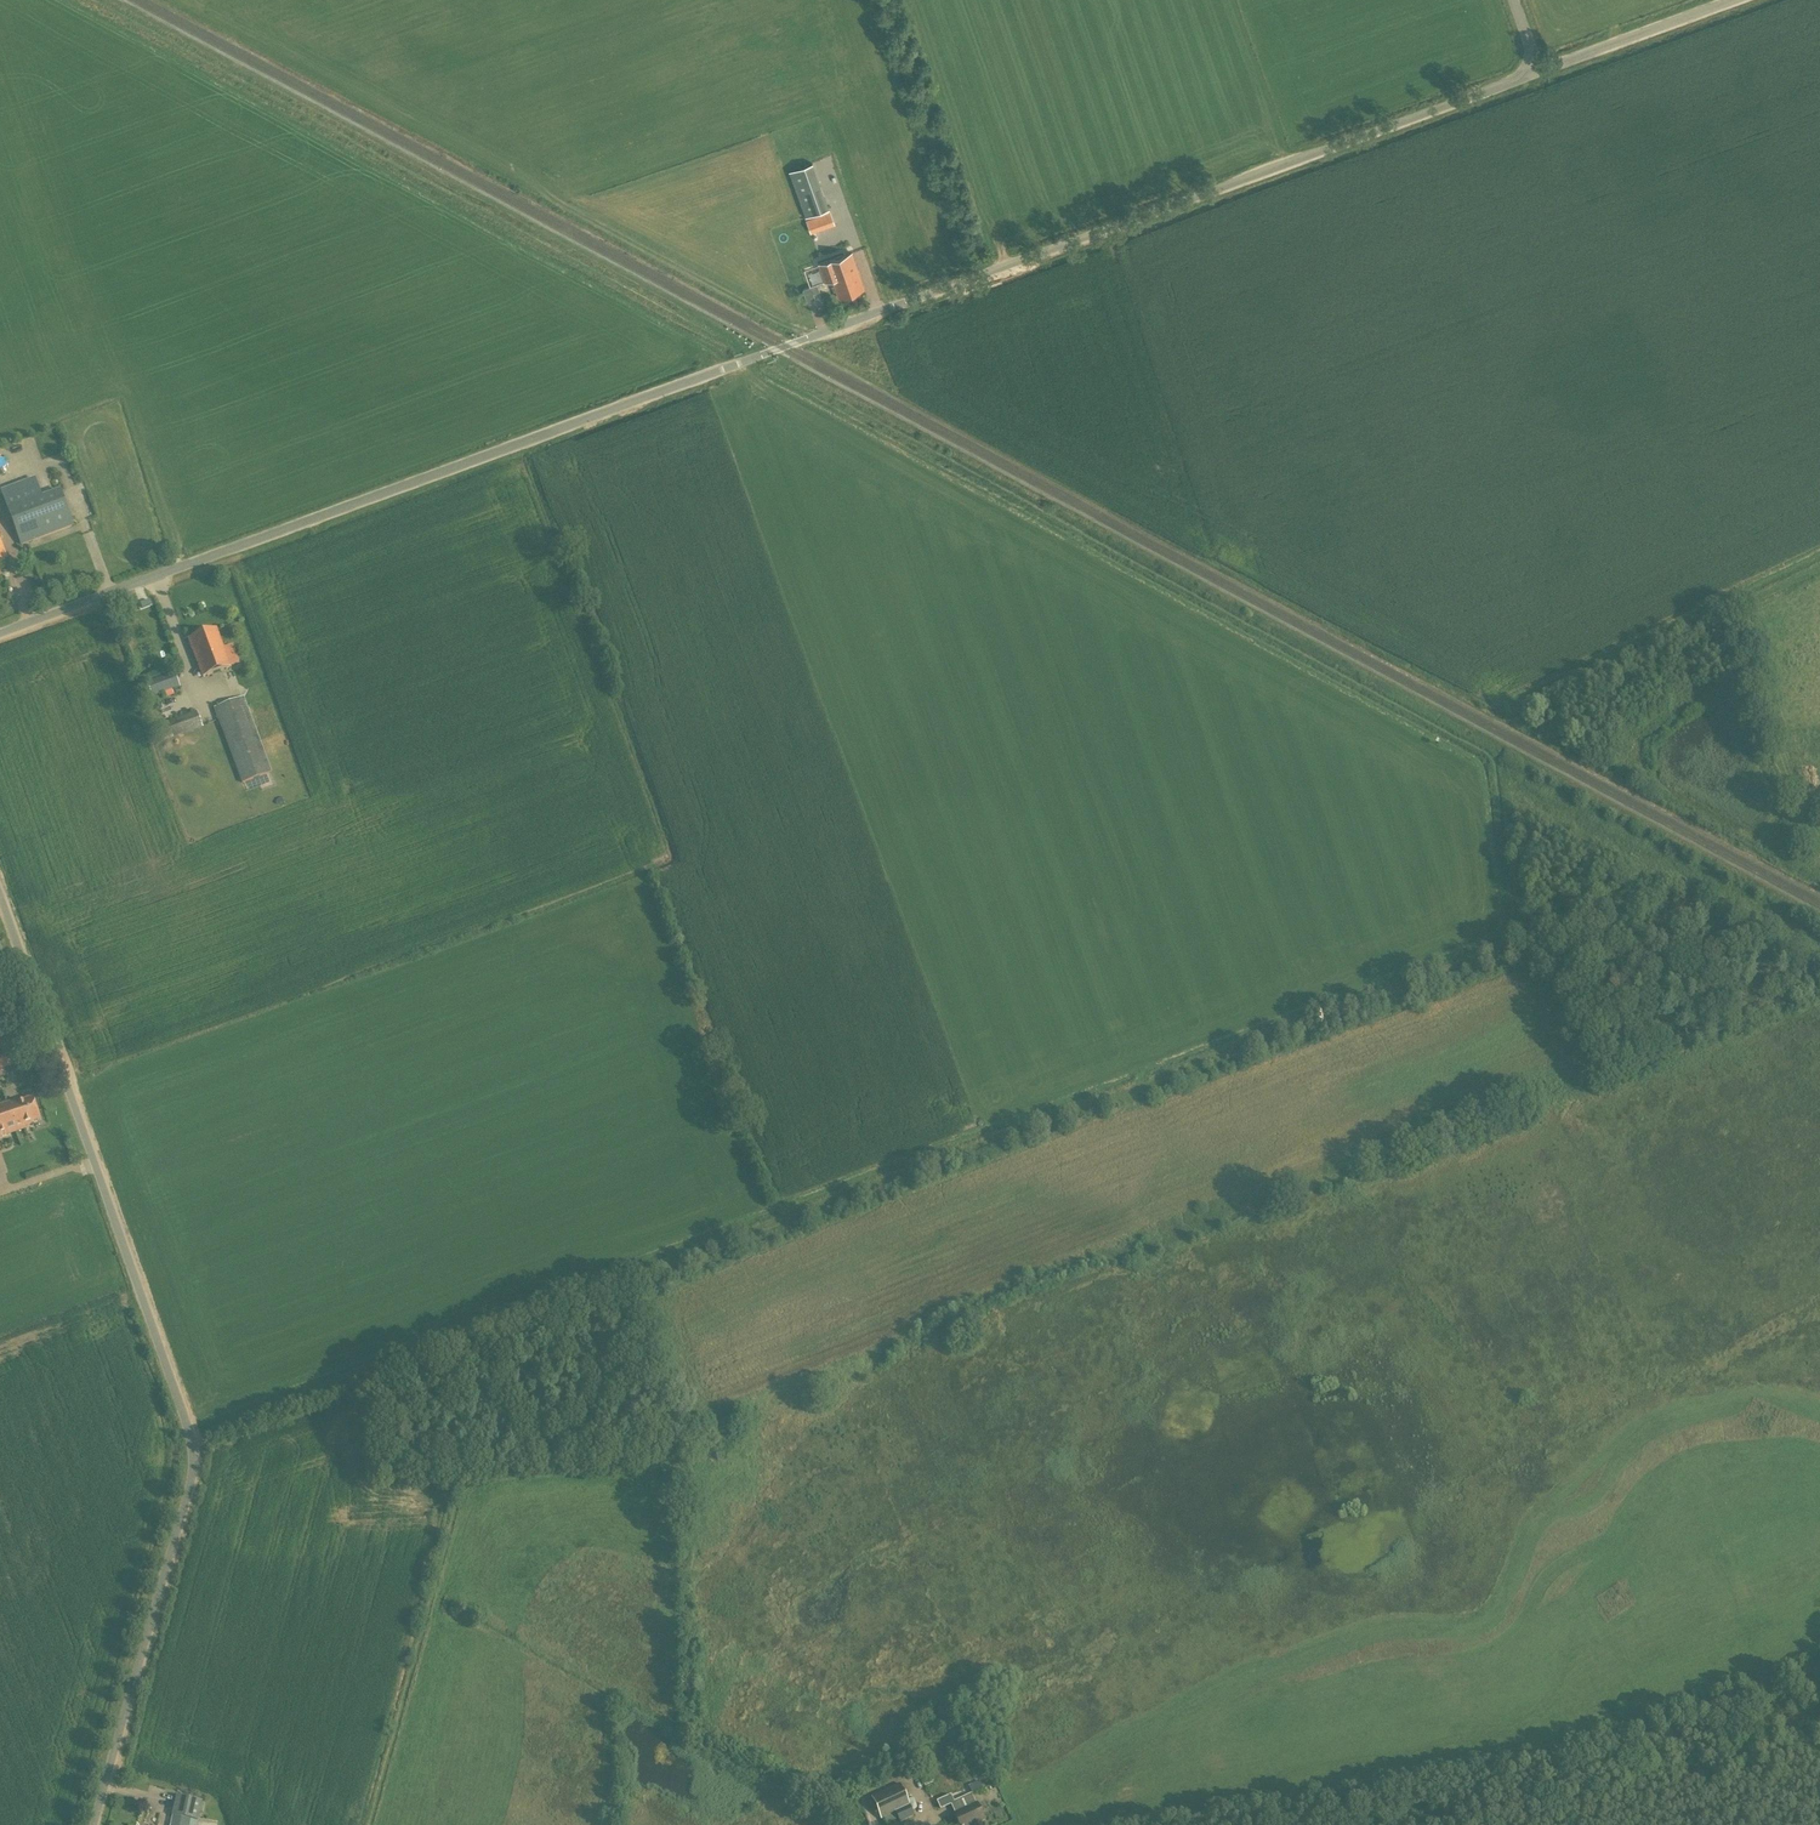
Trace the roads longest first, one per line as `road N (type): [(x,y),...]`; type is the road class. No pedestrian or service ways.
road 1 (tertiary): [(0,633),(1539,70)]
road 2 (tertiary): [(93,1824),(194,1466),(194,1420),(0,895)]
road 3 (track): [(1514,948),(630,1277)]
road 4 (track): [(630,1277),(194,1440)]
road 5 (tertiary): [(1539,70),(1734,0)]

